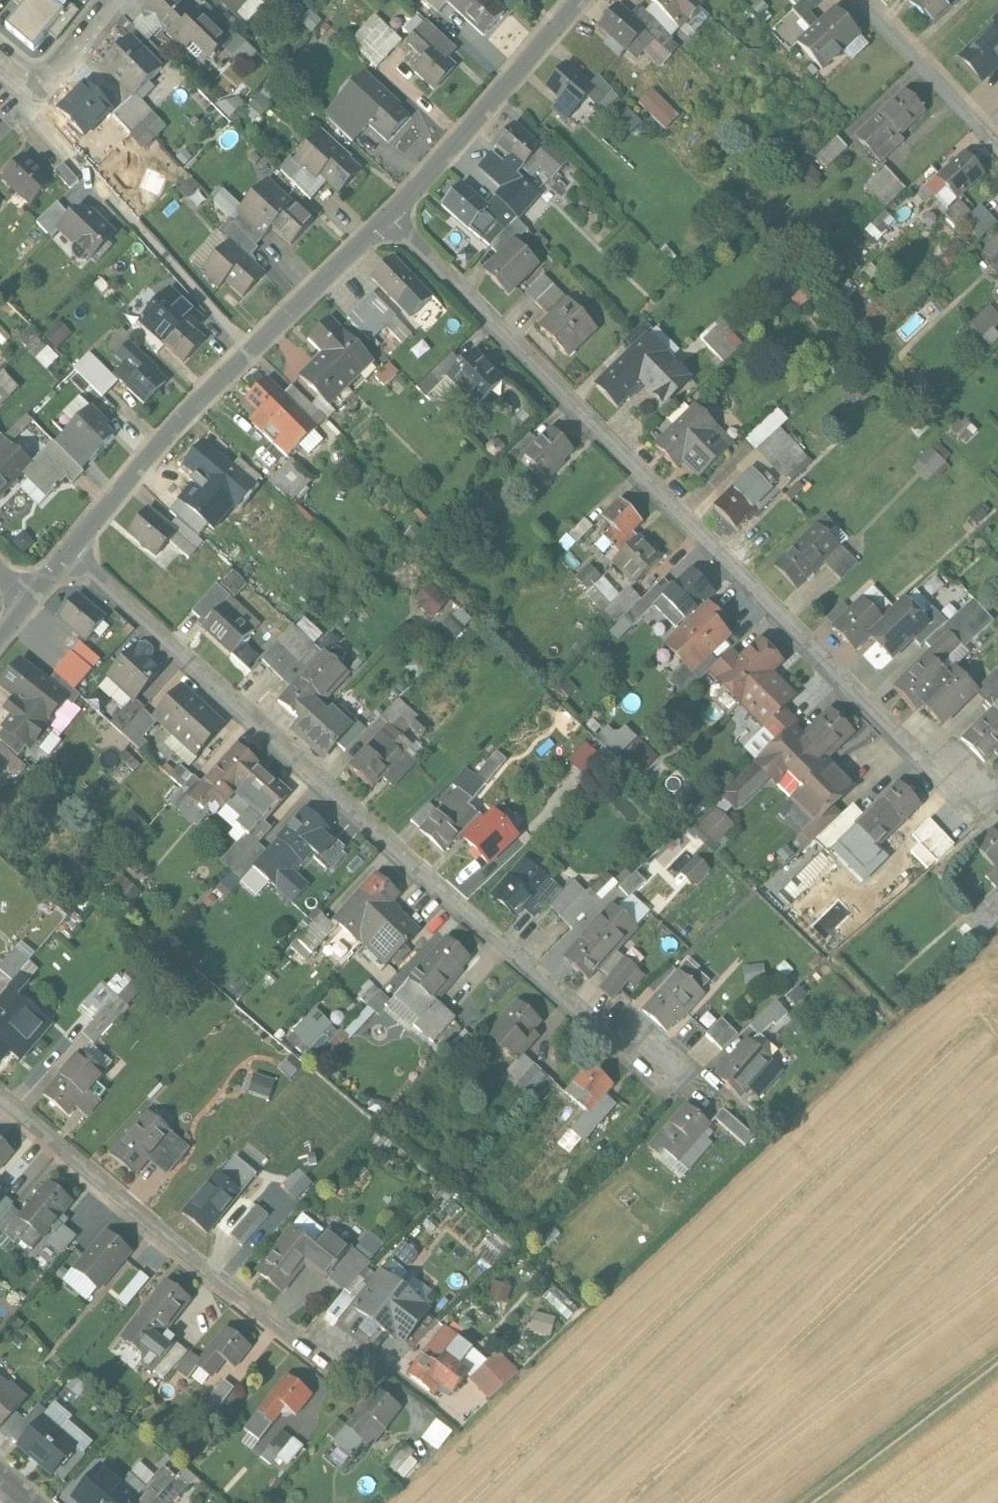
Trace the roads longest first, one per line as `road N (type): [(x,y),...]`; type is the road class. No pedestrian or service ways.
road 1 (residential): [(393,217),(926,760),(968,786)]
road 2 (residential): [(67,555),(603,1034),(655,1065)]
road 3 (residential): [(393,217),(250,354),(67,555)]
road 4 (residential): [(0,1094),(333,1369)]
road 5 (residential): [(581,0),(393,217)]
road 6 (track): [(997,1365),(815,1502)]
road 7 (residential): [(865,0),(997,143)]
road 8 (residential): [(0,51),(41,80),(58,75),(119,0)]

